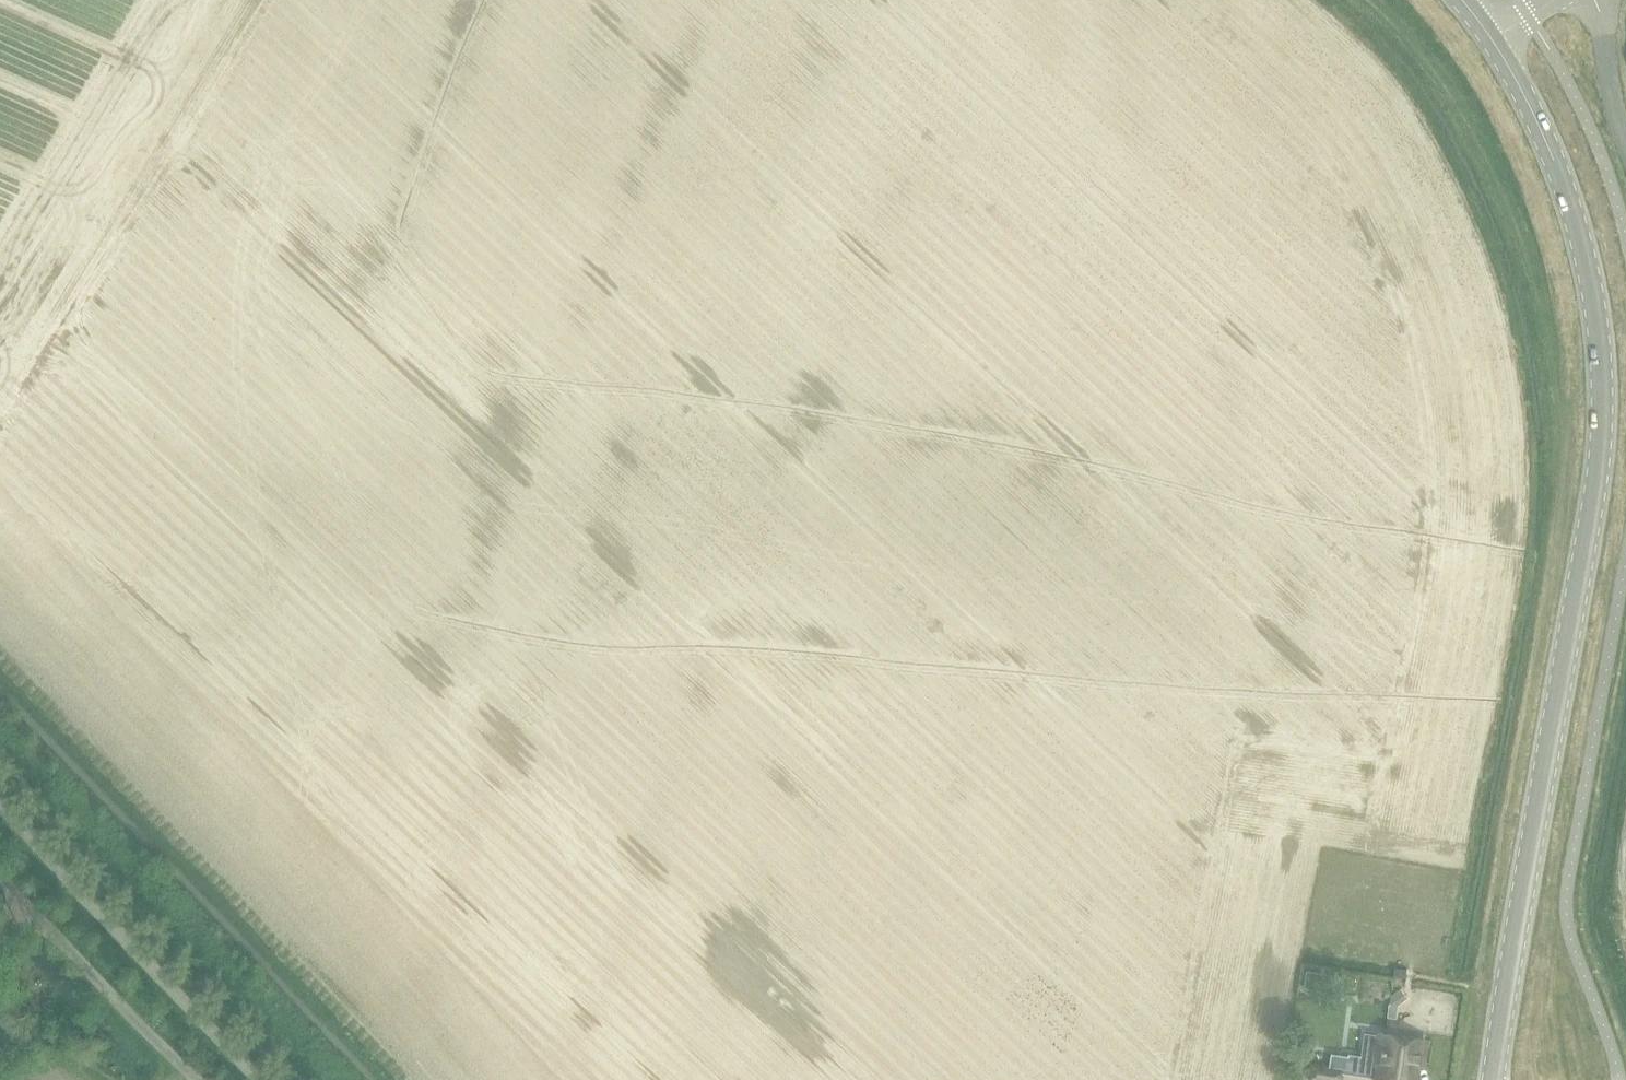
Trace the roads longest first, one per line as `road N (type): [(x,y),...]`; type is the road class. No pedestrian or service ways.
road 1 (secondary): [(1494,1079),(1599,467),(1595,318),(1571,215),(1535,117),(1494,41)]
road 2 (unclassified): [(258,1079),(0,802)]
road 3 (residential): [(0,874),(195,1079)]

